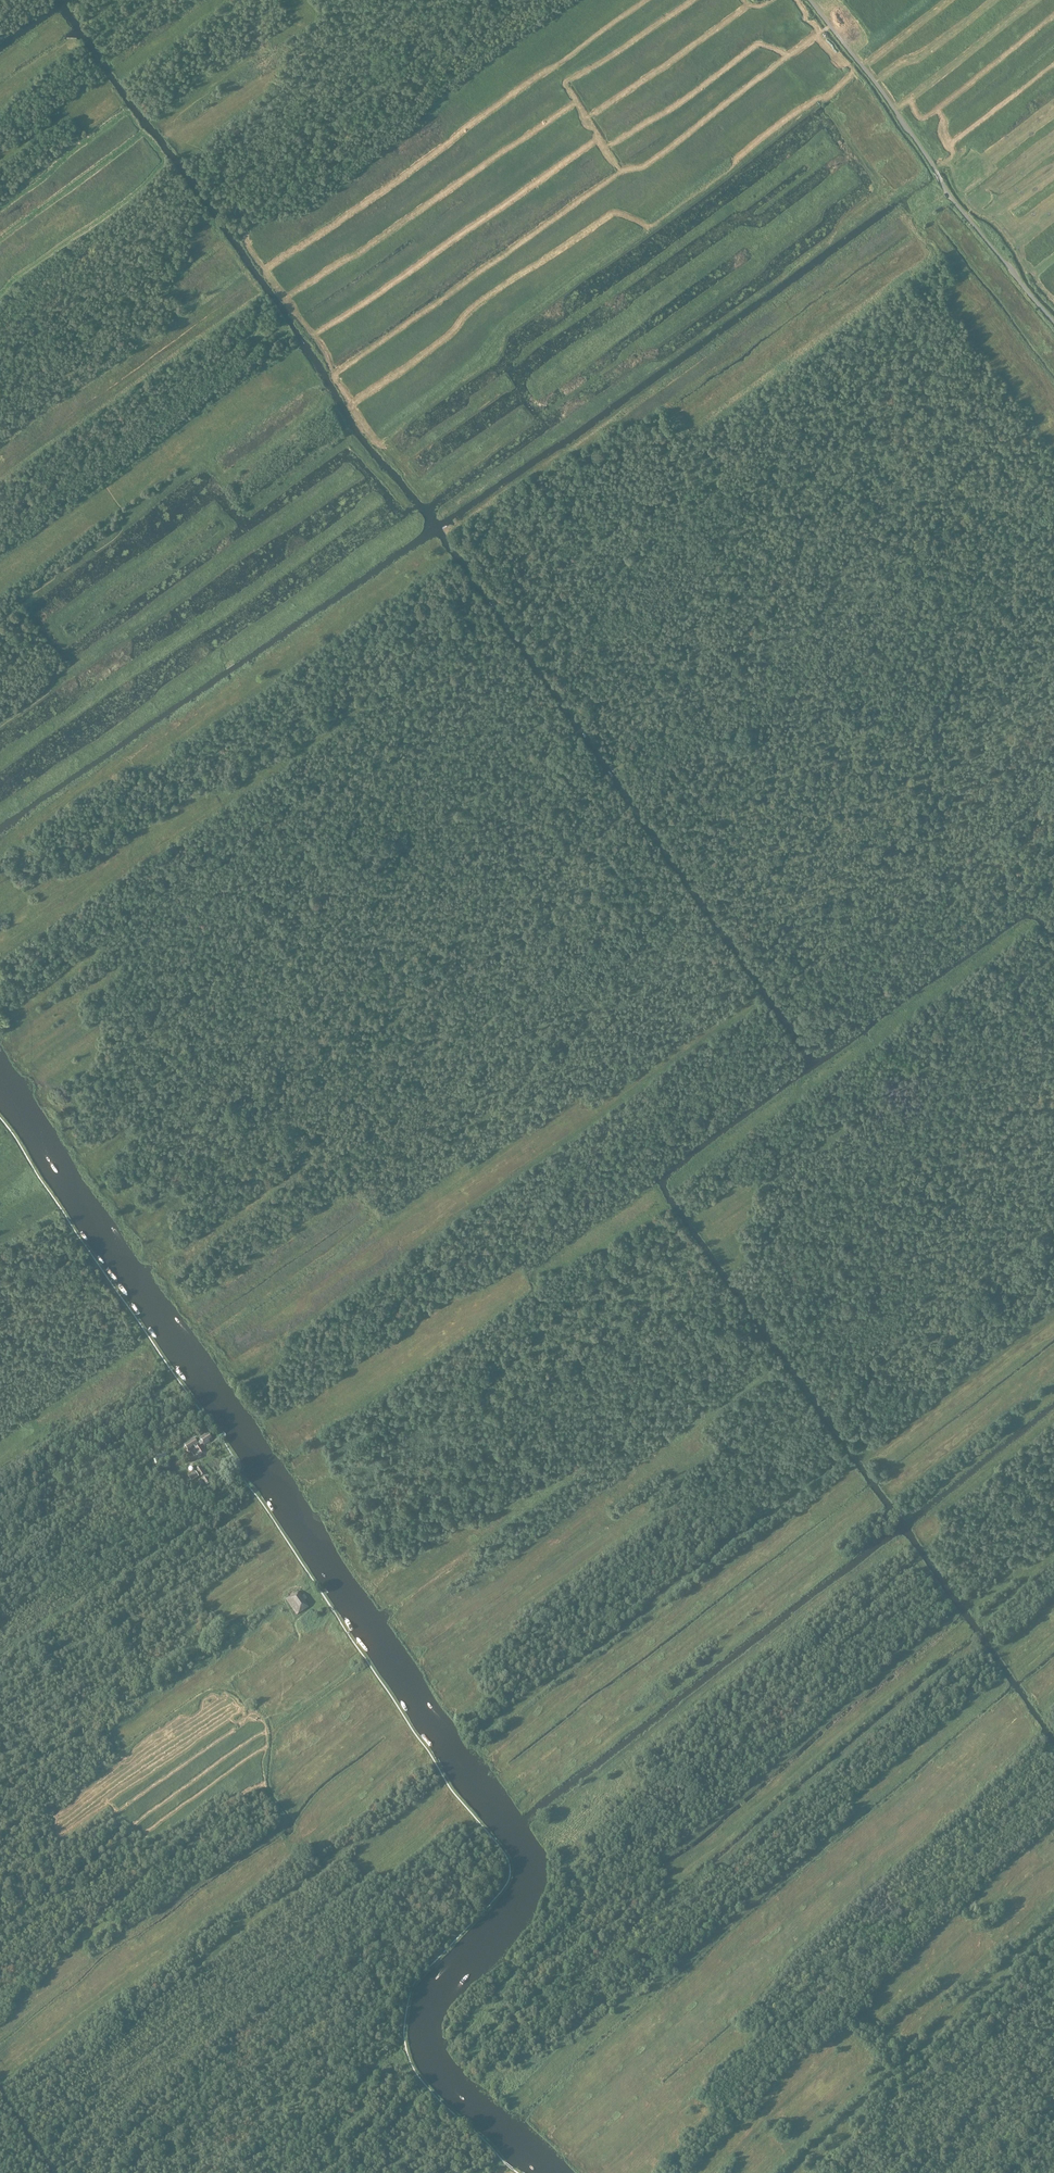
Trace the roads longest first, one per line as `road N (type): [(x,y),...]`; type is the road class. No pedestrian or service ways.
road 1 (tertiary): [(1053,323),(951,198),(810,0)]

